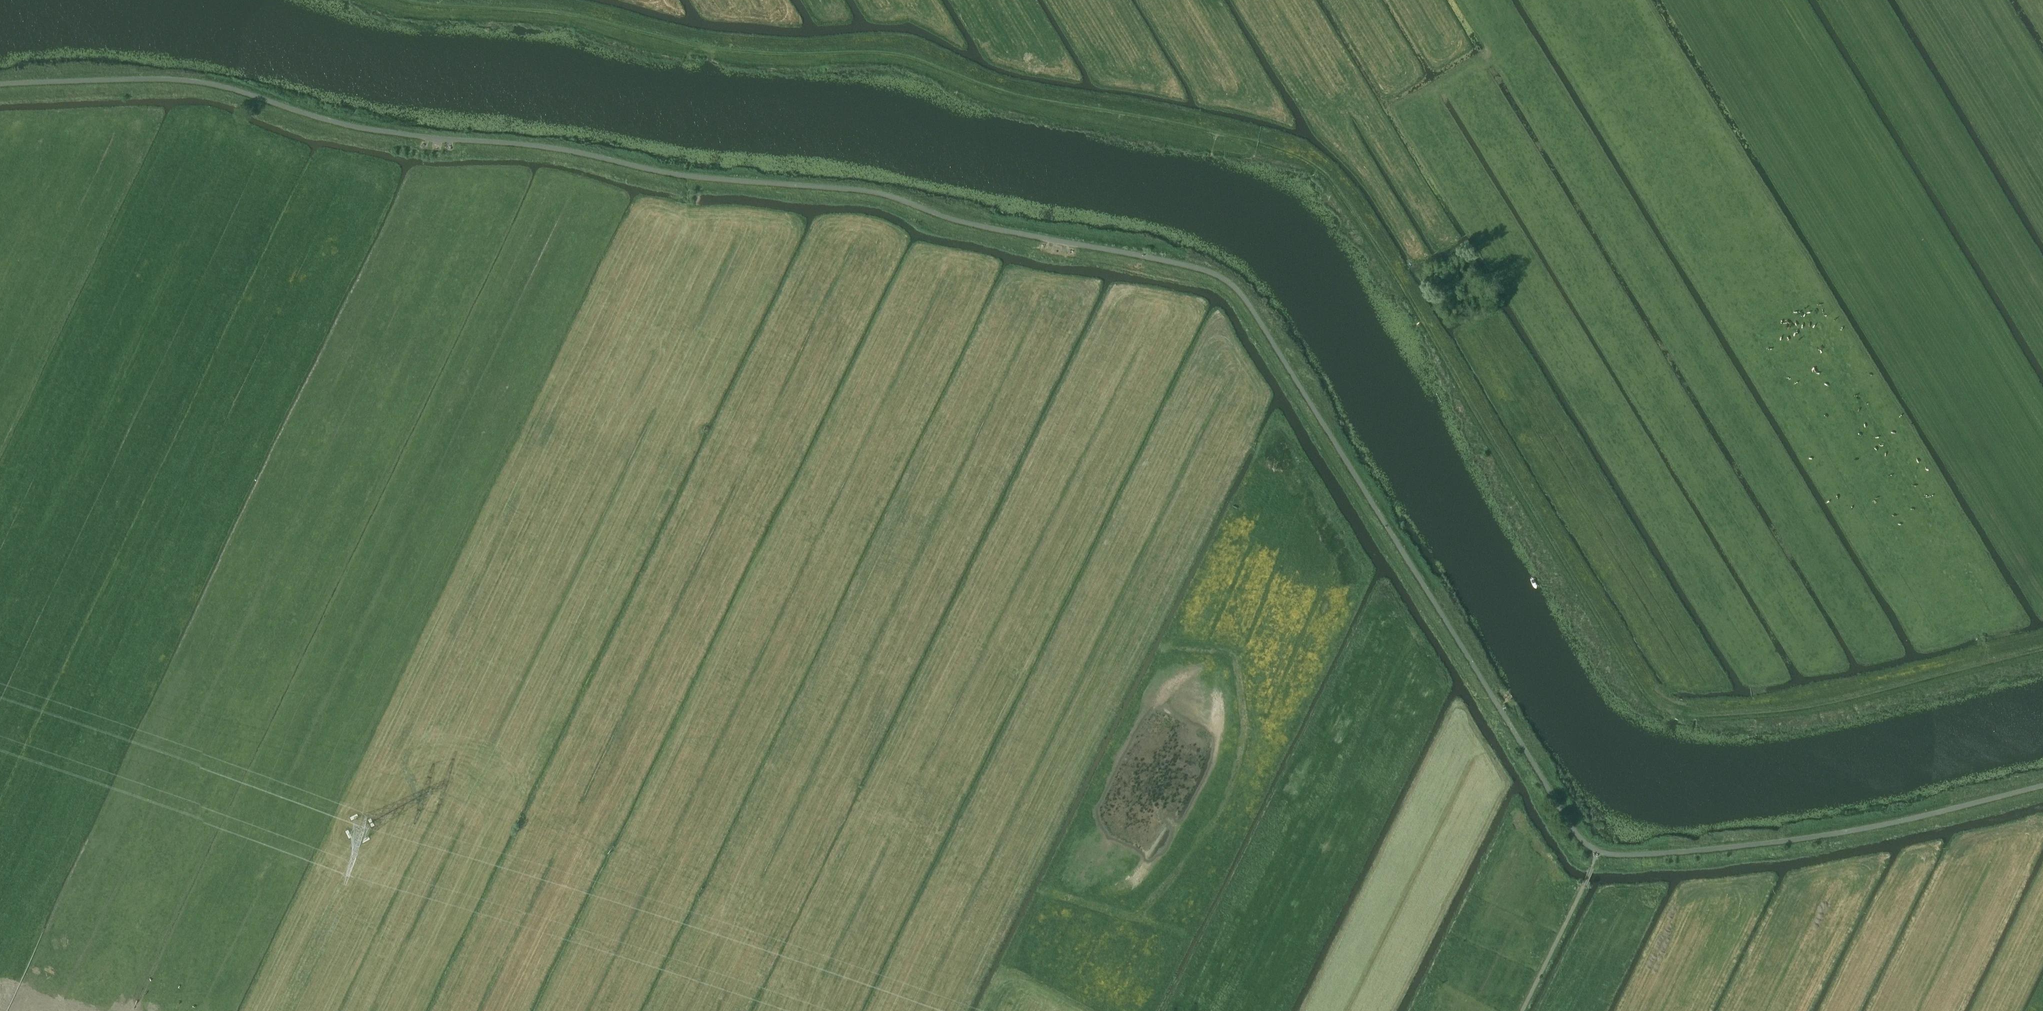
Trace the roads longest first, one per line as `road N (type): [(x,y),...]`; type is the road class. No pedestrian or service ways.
road 1 (track): [(2042,642),(1768,708),(1667,713),(1641,691),(1412,298),(1325,169),(1257,137),(992,88),(923,50),(739,47),(543,0)]

